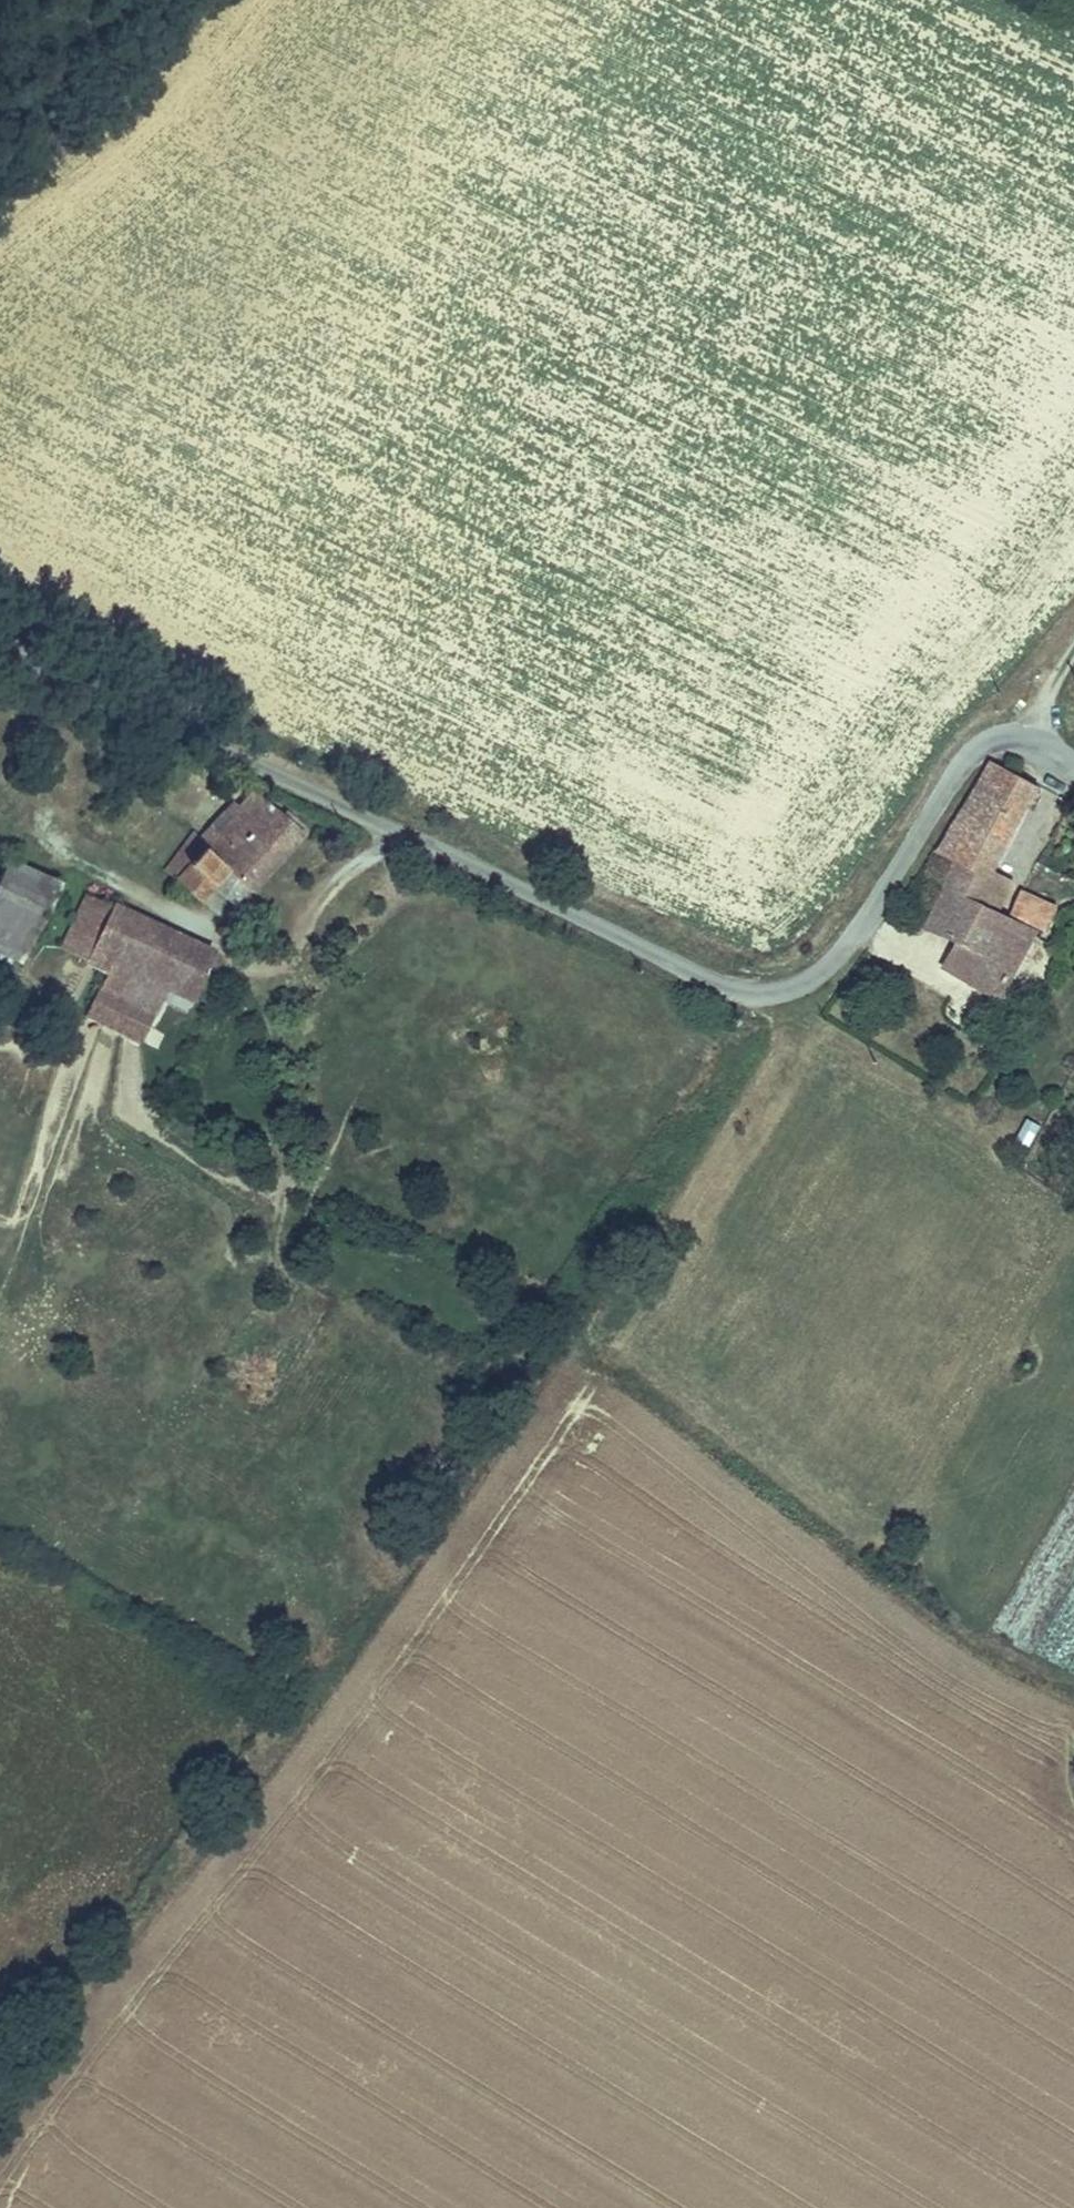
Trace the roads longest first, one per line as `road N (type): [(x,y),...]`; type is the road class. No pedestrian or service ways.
road 1 (unclassified): [(1073,767),(1030,743),(995,737),(966,756),(855,929),(810,978),(761,992),(717,985),(0,644)]

